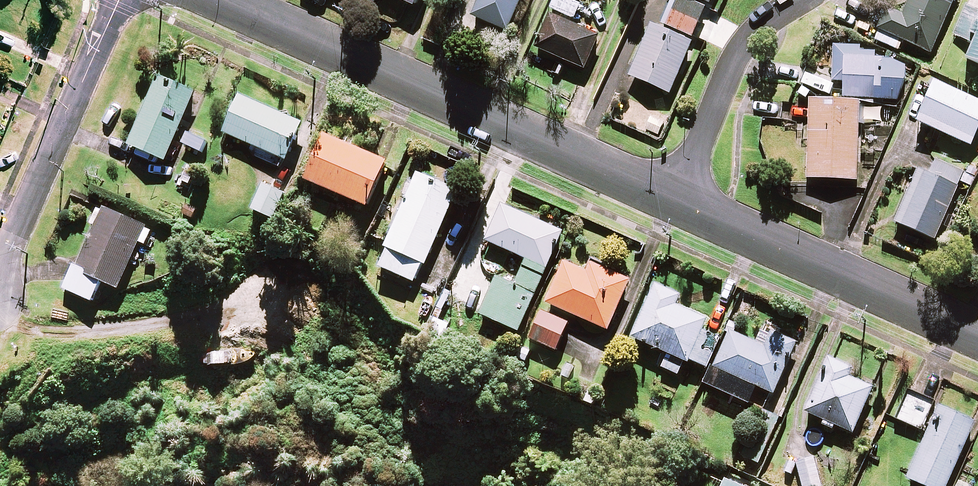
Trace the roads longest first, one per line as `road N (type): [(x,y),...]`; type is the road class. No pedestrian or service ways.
road 1 (residential): [(227,0),(673,201)]
road 2 (residential): [(673,201),(977,336)]
road 3 (residential): [(119,0),(0,264)]
road 4 (residential): [(801,0),(746,41),(673,201)]

